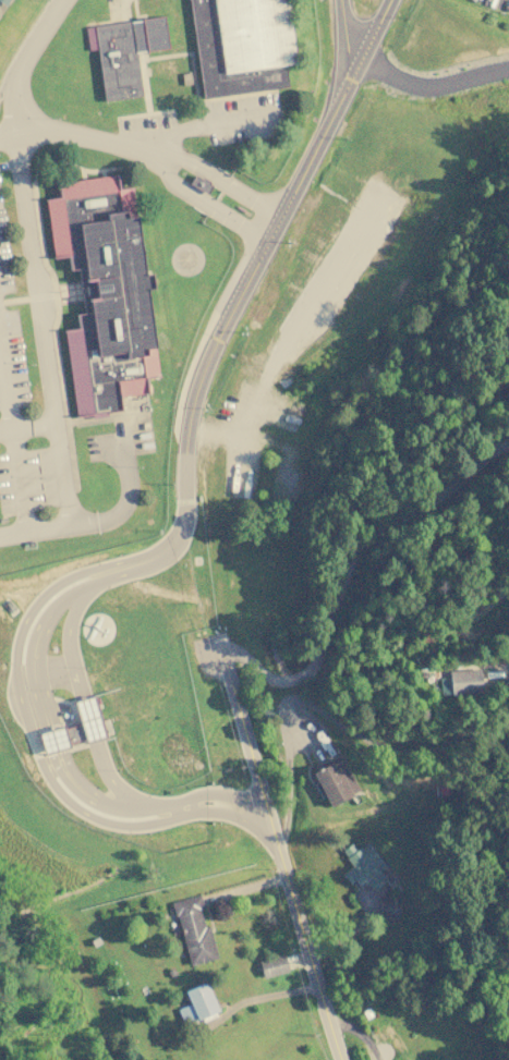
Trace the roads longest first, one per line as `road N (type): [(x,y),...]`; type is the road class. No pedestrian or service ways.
road 1 (residential): [(85,577),(161,556),(189,516),(195,386),(391,0)]
road 2 (residential): [(342,1059),(219,639)]
road 3 (residential): [(46,24),(50,76),(72,114),(144,151)]
road 4 (residential): [(14,136),(11,93),(61,0)]
road 5 (residential): [(263,800),(198,795),(134,815)]
road 6 (residential): [(84,698),(66,638),(85,577)]

